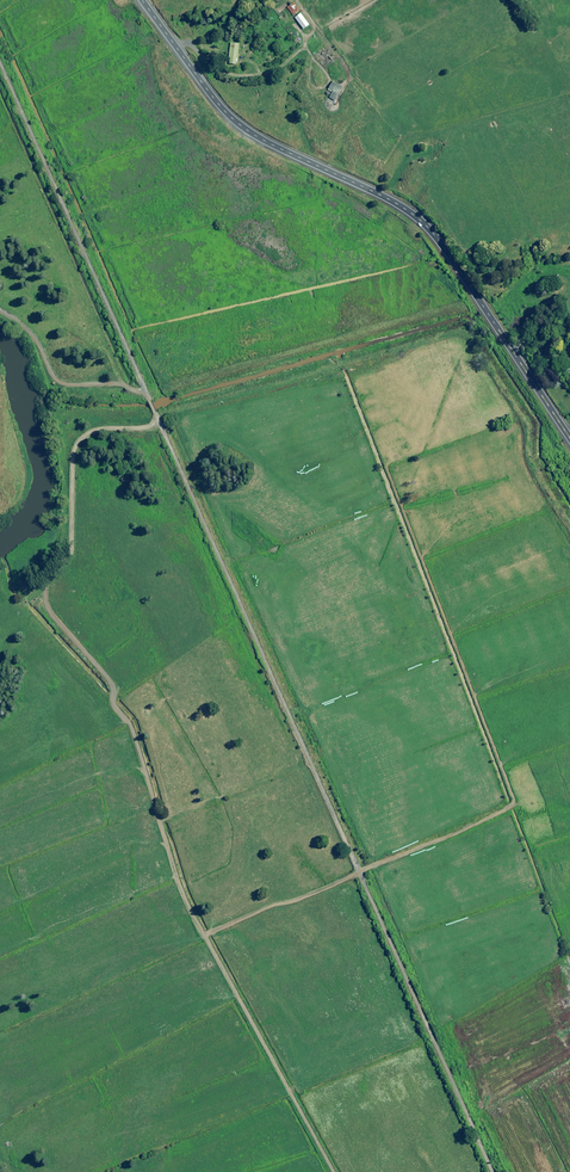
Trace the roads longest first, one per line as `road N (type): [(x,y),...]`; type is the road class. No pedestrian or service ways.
road 1 (track): [(334,1171),(183,888),(135,730),(115,709),(115,685),(48,606),(48,588),(73,558),(76,448),(90,433),(159,420)]
road 2 (primary): [(138,0),(240,129),(374,191),(433,232),(569,440)]
road 3 (track): [(205,935),(512,806),(512,791)]
road 4 (track): [(147,395),(57,382),(37,339),(0,312)]

